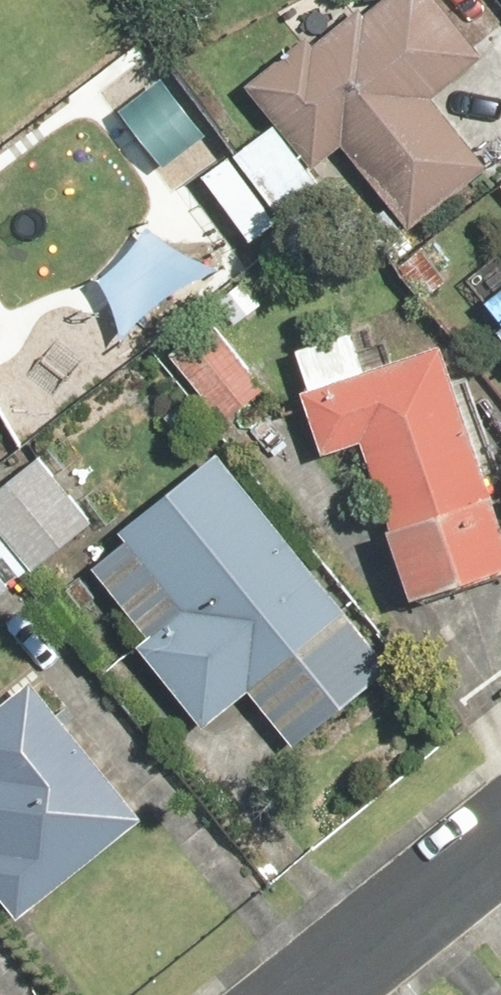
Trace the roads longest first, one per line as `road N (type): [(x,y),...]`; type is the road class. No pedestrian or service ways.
road 1 (residential): [(309,994),(500,840)]

